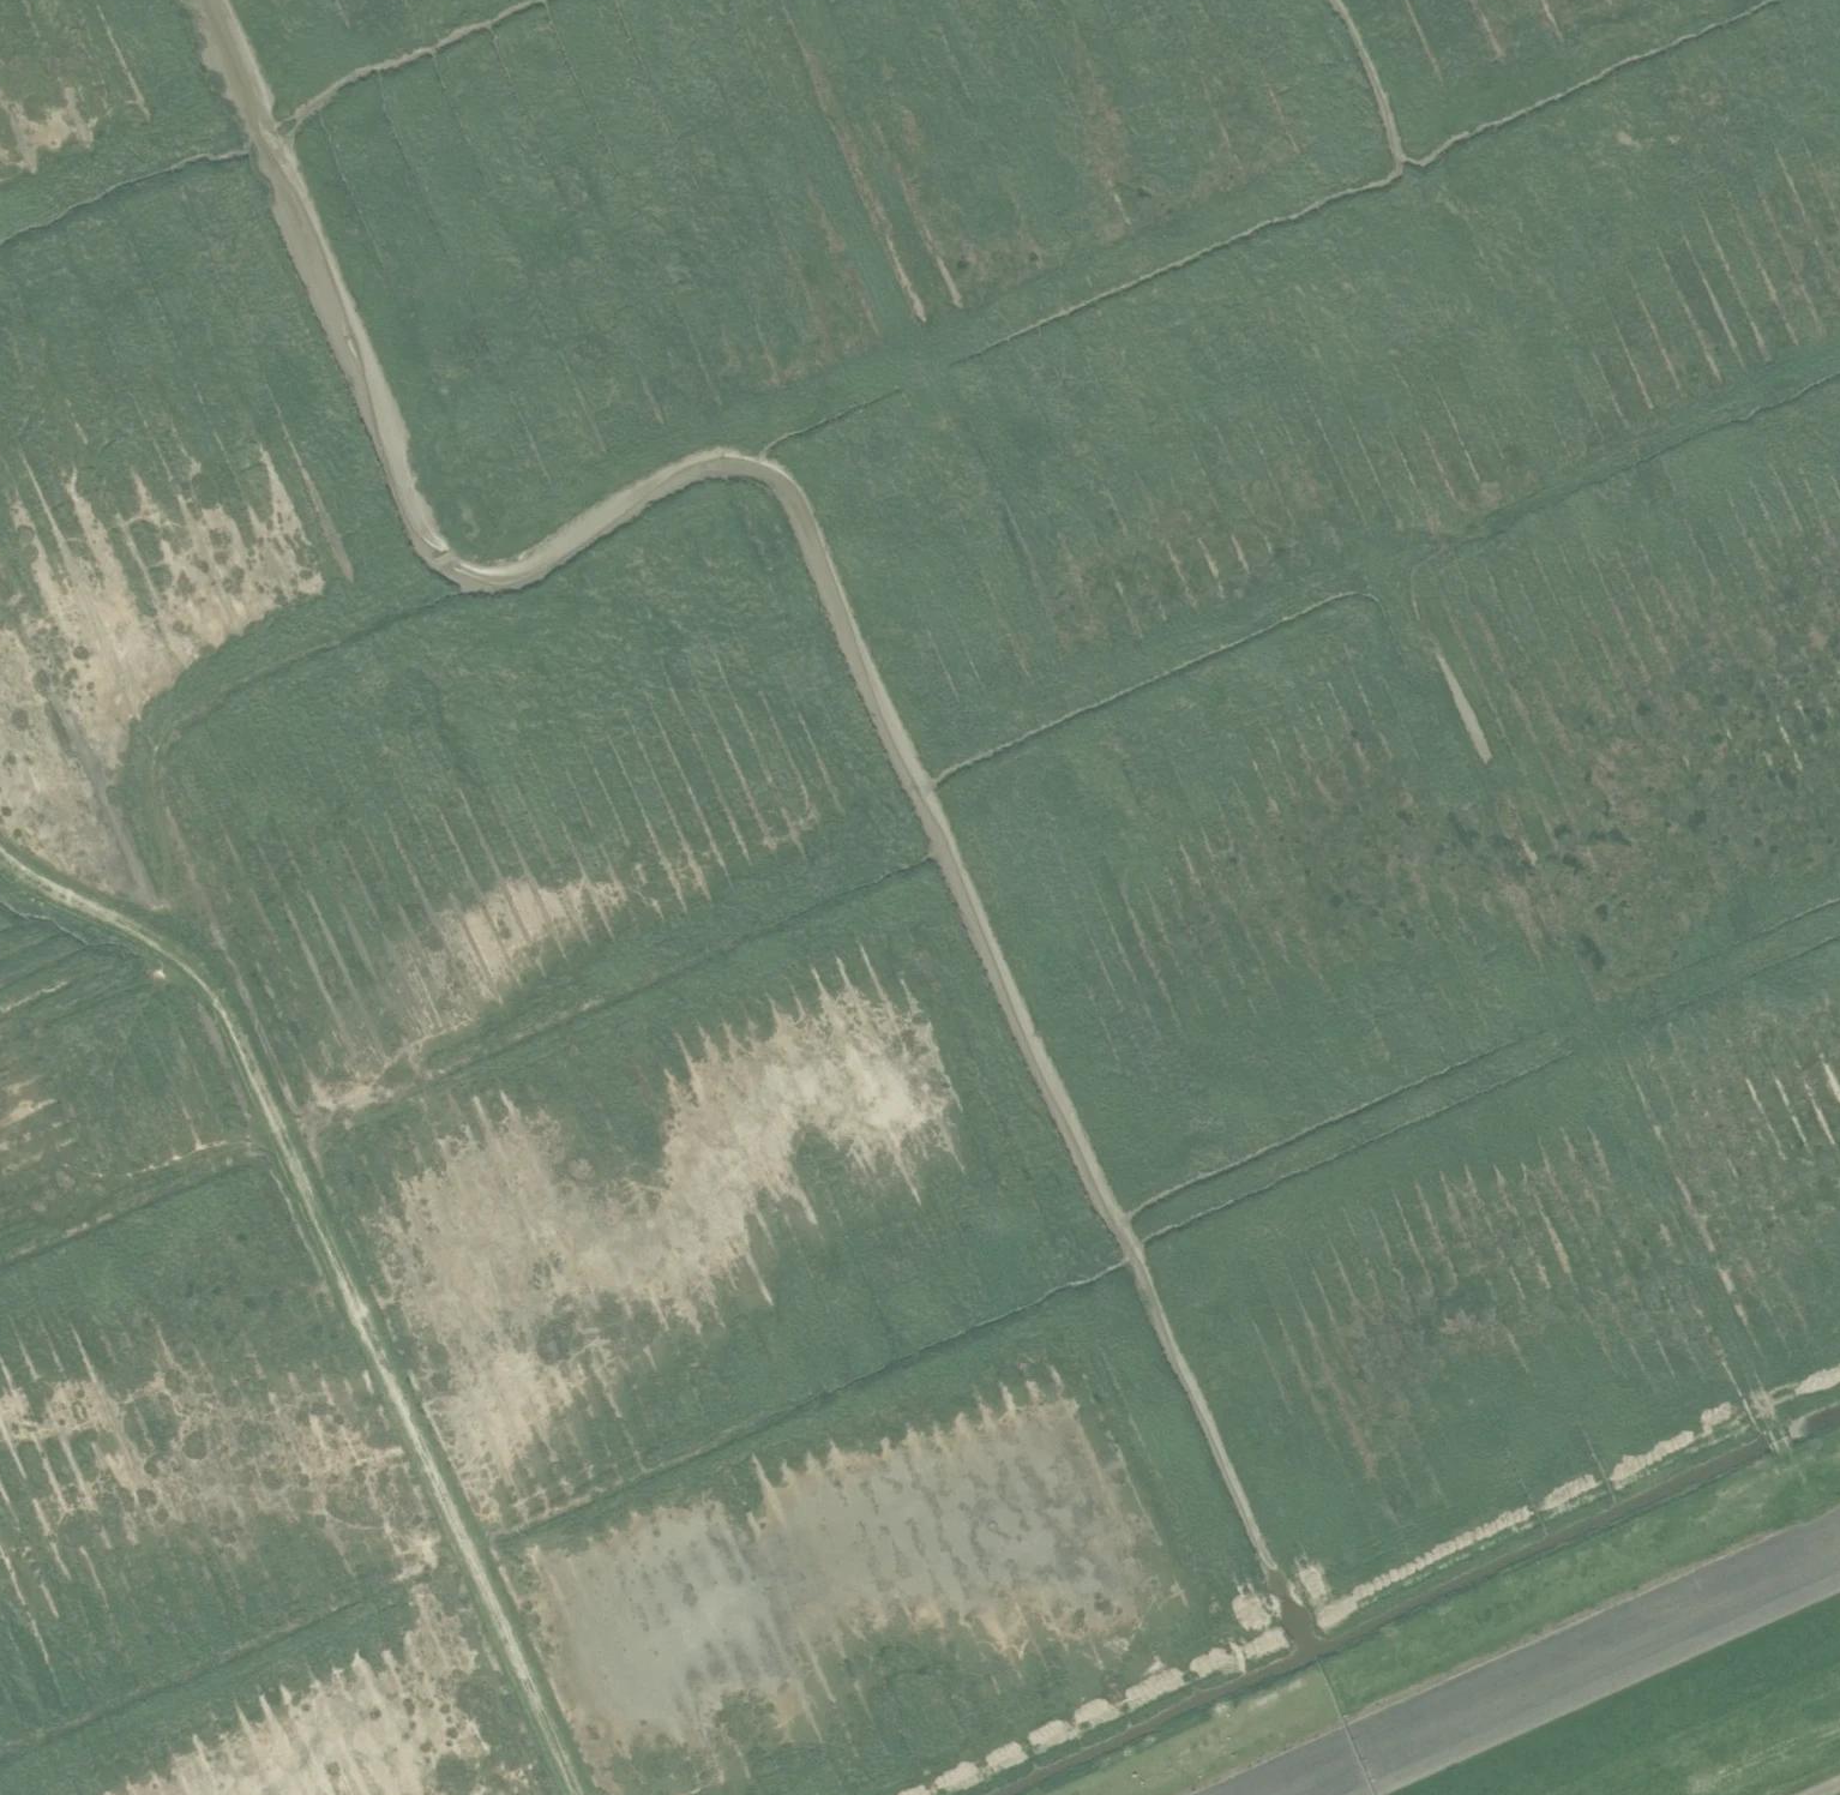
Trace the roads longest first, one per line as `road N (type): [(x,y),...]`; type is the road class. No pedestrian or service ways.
road 1 (track): [(1356,1794),(1839,1578)]

